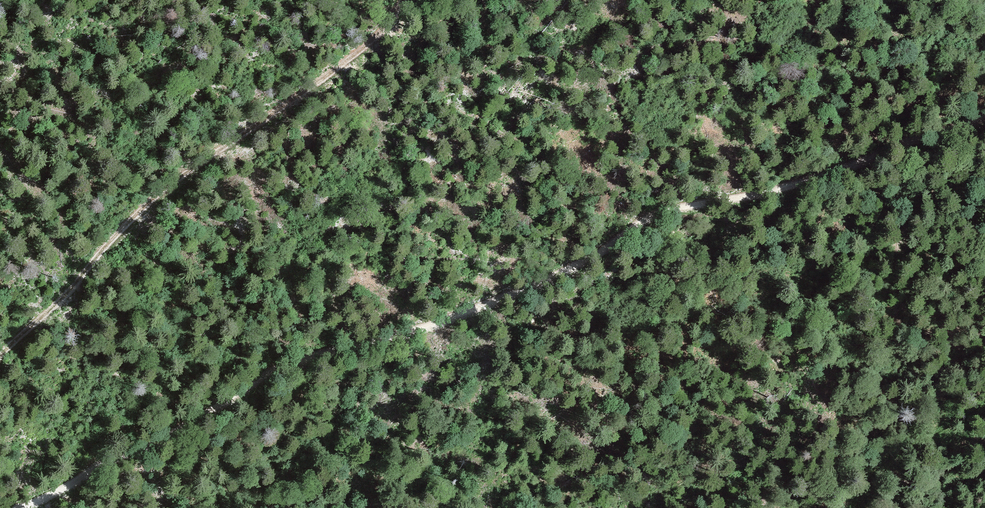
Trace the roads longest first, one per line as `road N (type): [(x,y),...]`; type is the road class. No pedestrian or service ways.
road 1 (track): [(16,507),(148,448),(276,370),(518,296),(649,216),(780,192),(984,116)]
road 2 (track): [(0,363),(152,203),(384,35),(406,0)]
road 3 (track): [(853,507),(858,484),(885,460),(984,401)]

